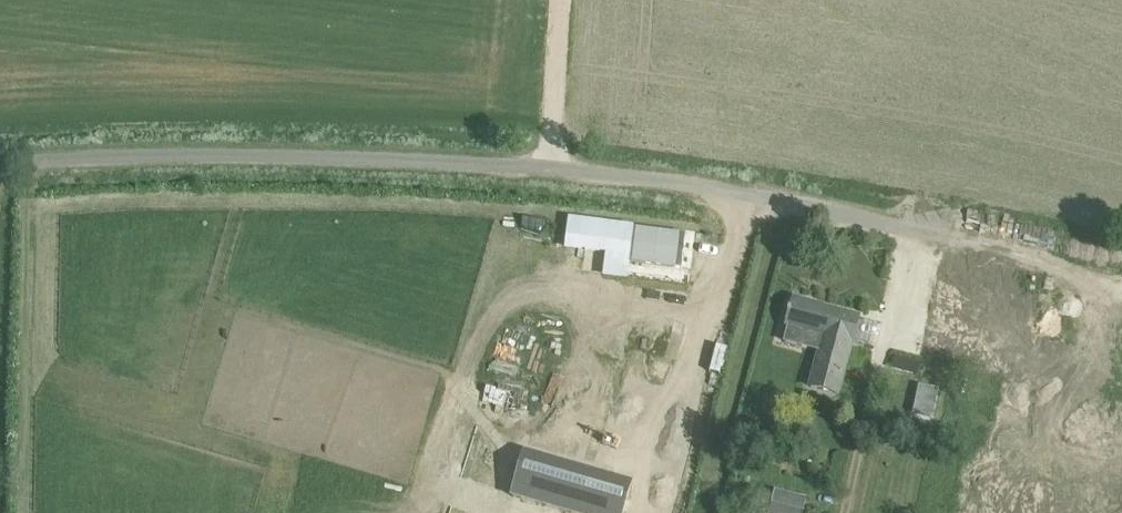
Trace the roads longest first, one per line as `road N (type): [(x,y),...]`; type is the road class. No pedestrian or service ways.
road 1 (residential): [(0,162),(212,153),(445,157),(813,199)]
road 2 (track): [(559,0),(550,169)]

